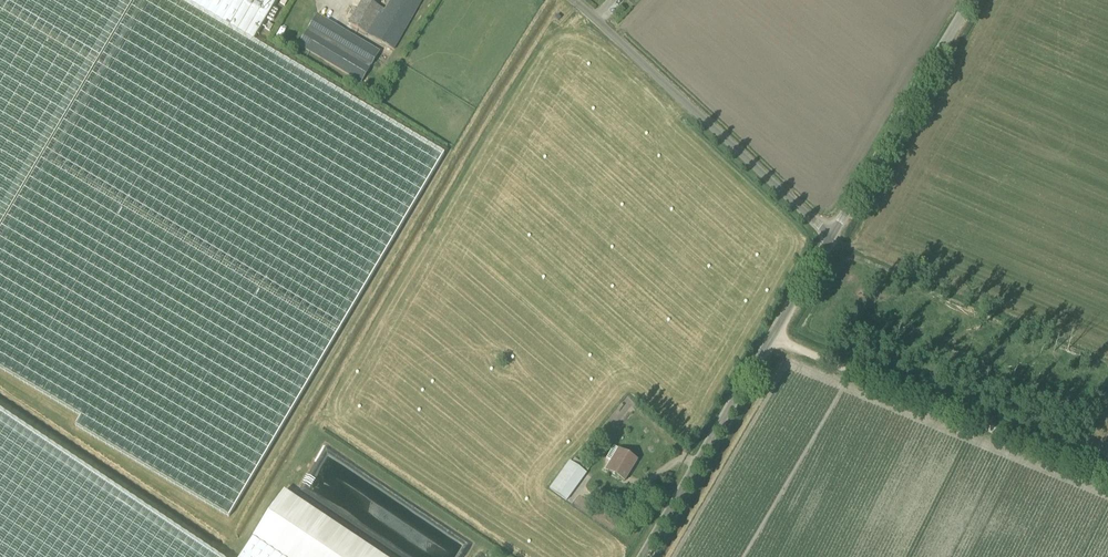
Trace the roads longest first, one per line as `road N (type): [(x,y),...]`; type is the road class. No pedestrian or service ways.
road 1 (unclassified): [(644,556),(830,238)]
road 2 (track): [(773,338),(1107,477)]
road 3 (unclassified): [(830,238),(574,0)]
road 4 (unclassified): [(830,238),(969,0)]

